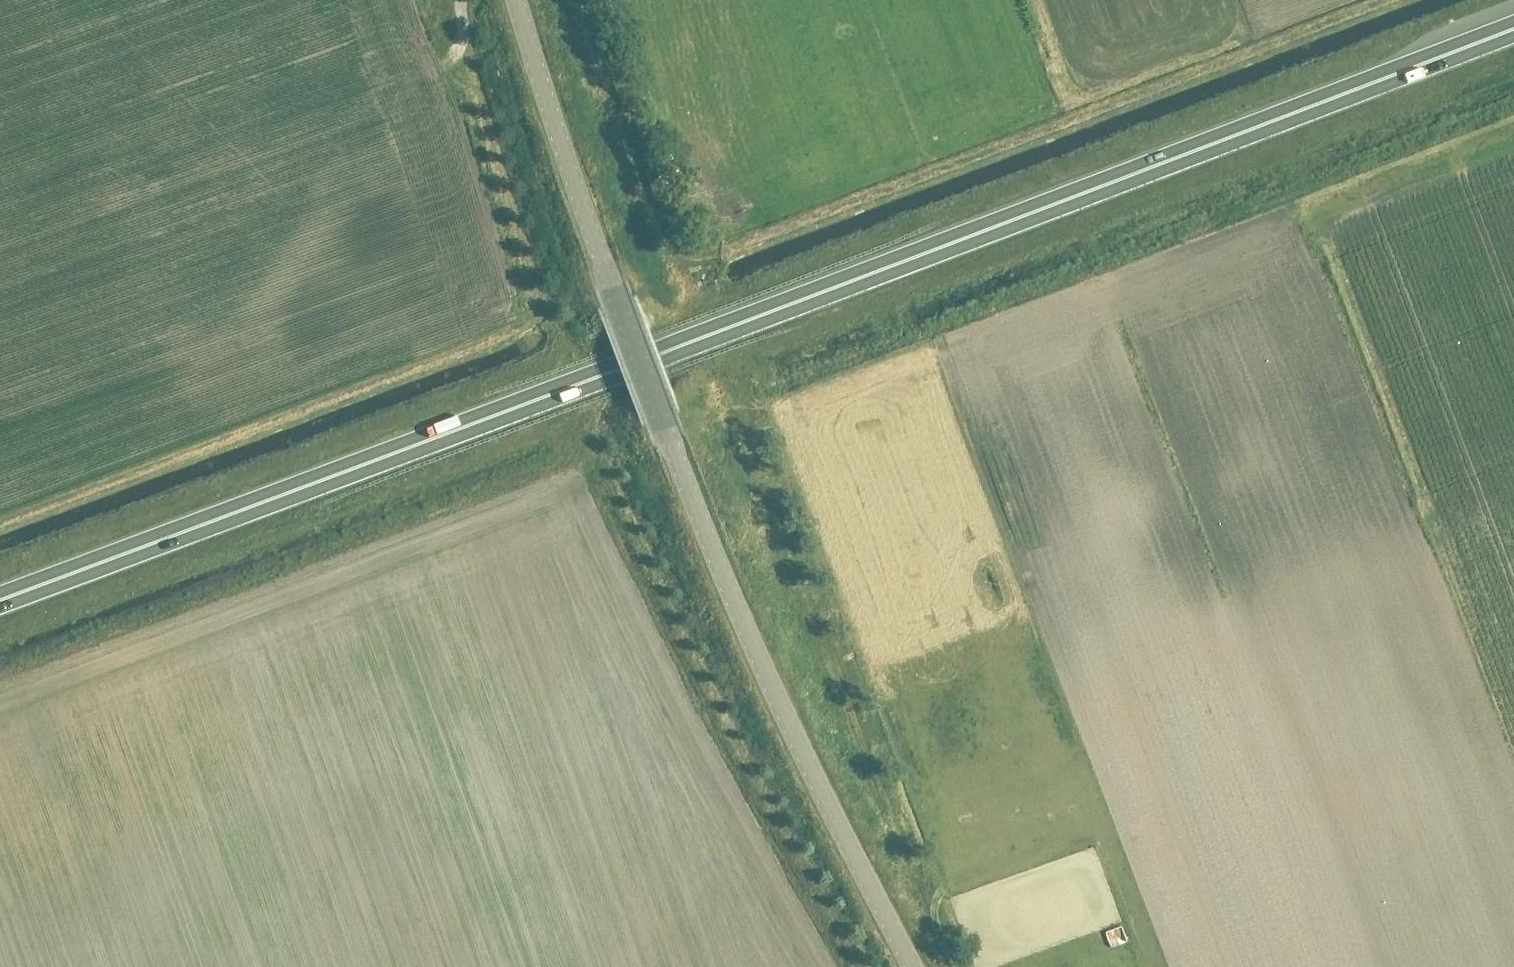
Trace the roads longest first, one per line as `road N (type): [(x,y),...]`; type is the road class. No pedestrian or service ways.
road 1 (trunk): [(0,602),(1513,28)]
road 2 (unclassified): [(908,966),(761,673),(661,435),(511,0)]

